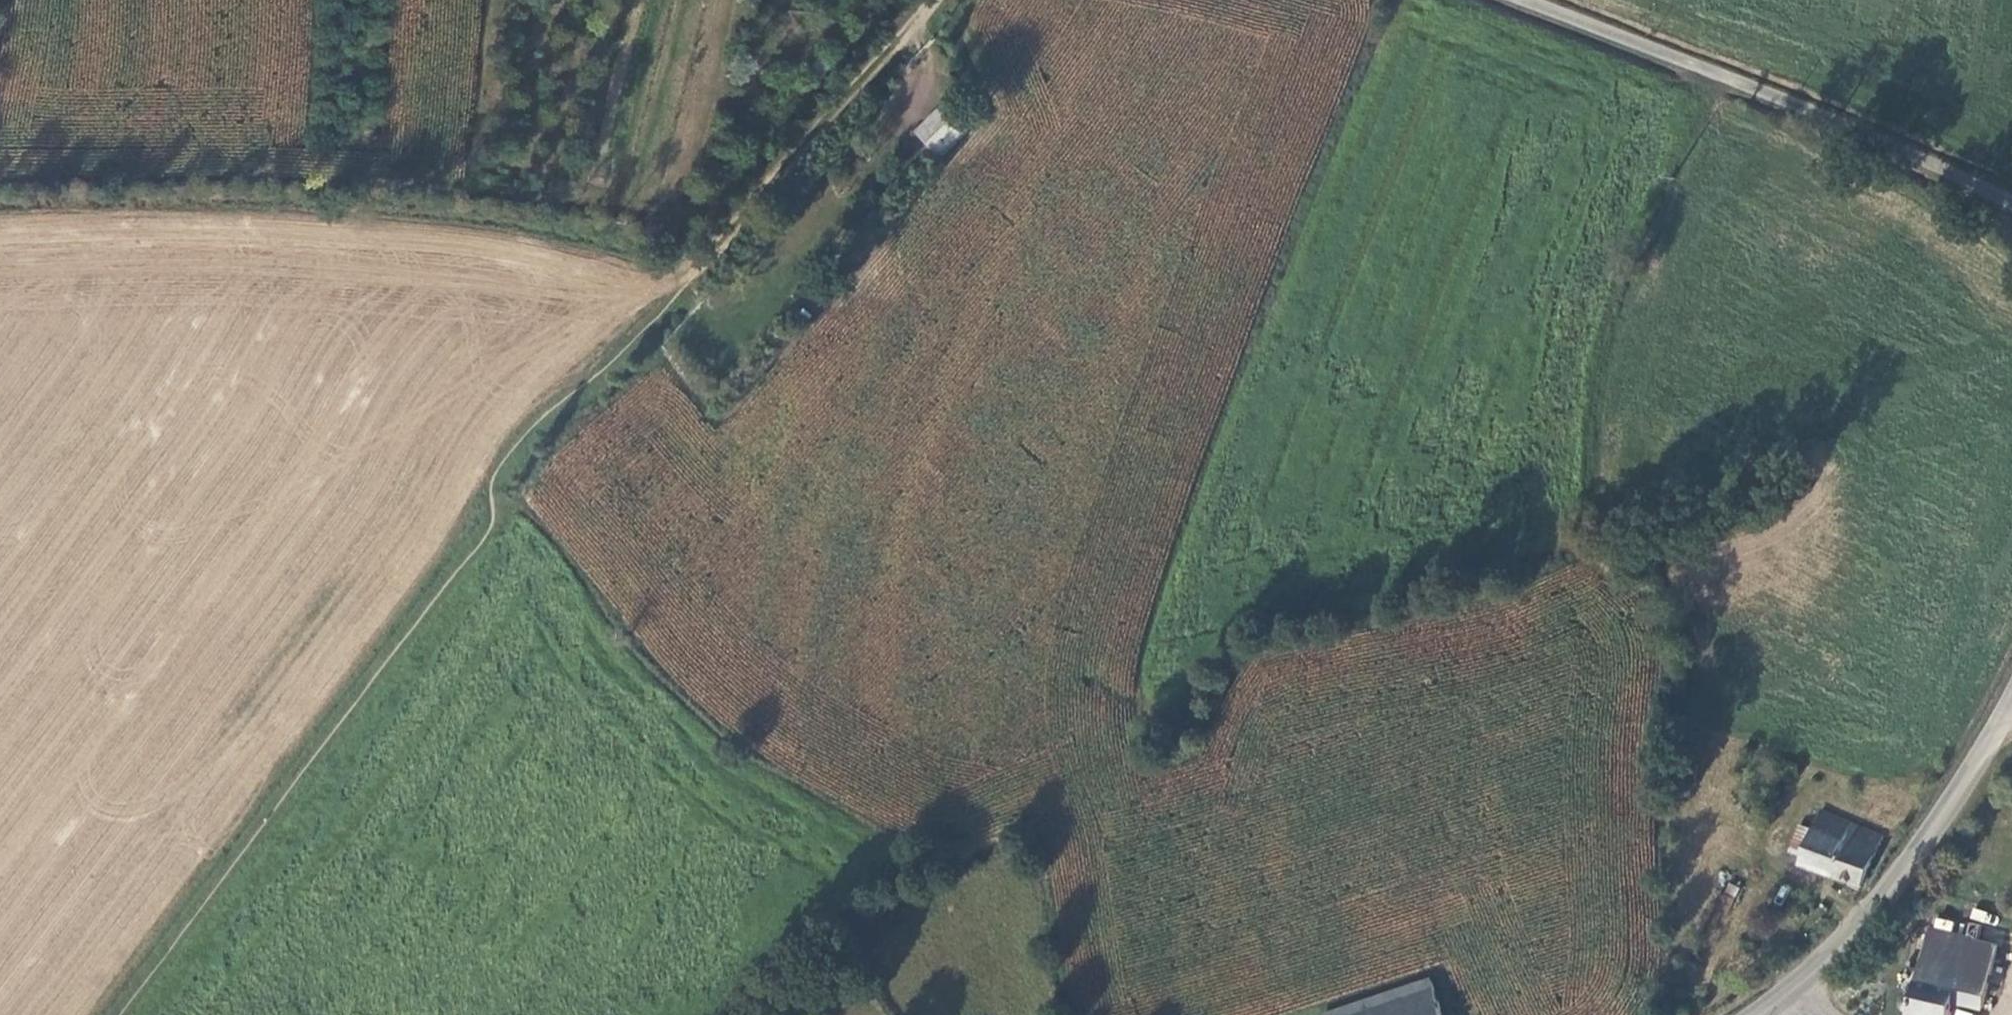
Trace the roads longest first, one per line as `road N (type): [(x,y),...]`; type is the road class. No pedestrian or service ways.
road 1 (unclassified): [(1520,0),(1718,75),(2011,209)]
road 2 (tertiary): [(2011,704),(1920,851),(1823,967),(1762,1014)]
road 3 (track): [(684,279),(934,0)]

